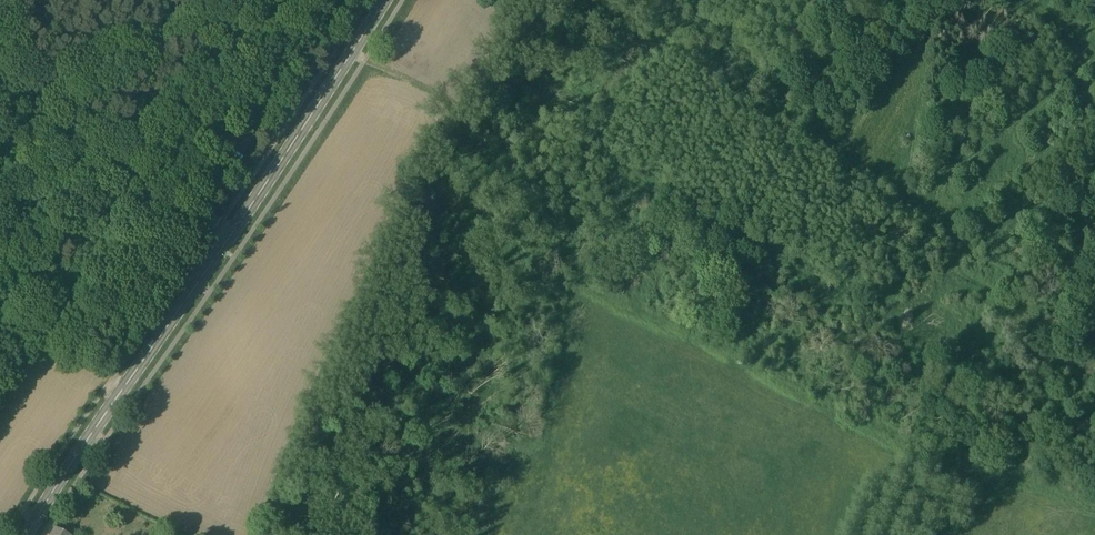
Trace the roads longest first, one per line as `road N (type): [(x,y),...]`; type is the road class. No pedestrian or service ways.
road 1 (secondary): [(33,534),(390,0)]

